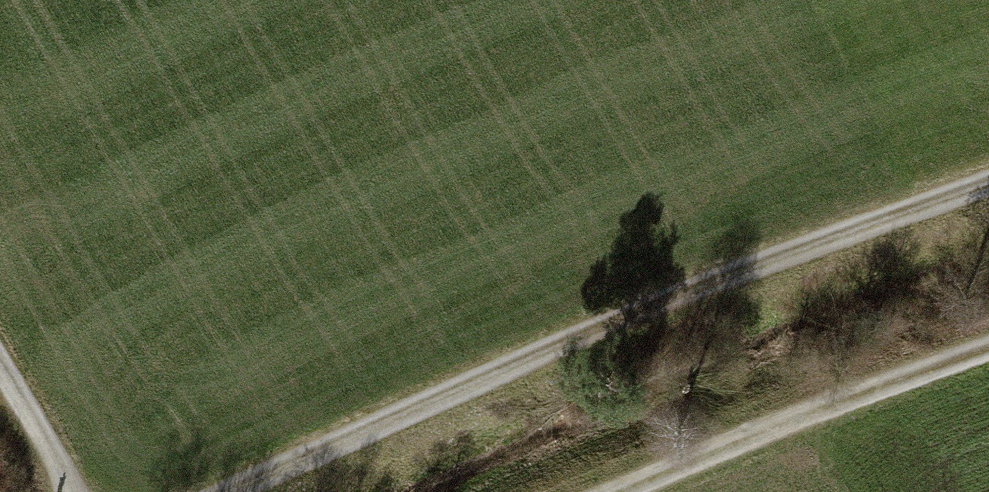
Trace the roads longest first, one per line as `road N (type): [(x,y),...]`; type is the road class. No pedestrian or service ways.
road 1 (track): [(199,491),(592,322),(988,174)]
road 2 (track): [(609,491),(723,438),(988,349)]

